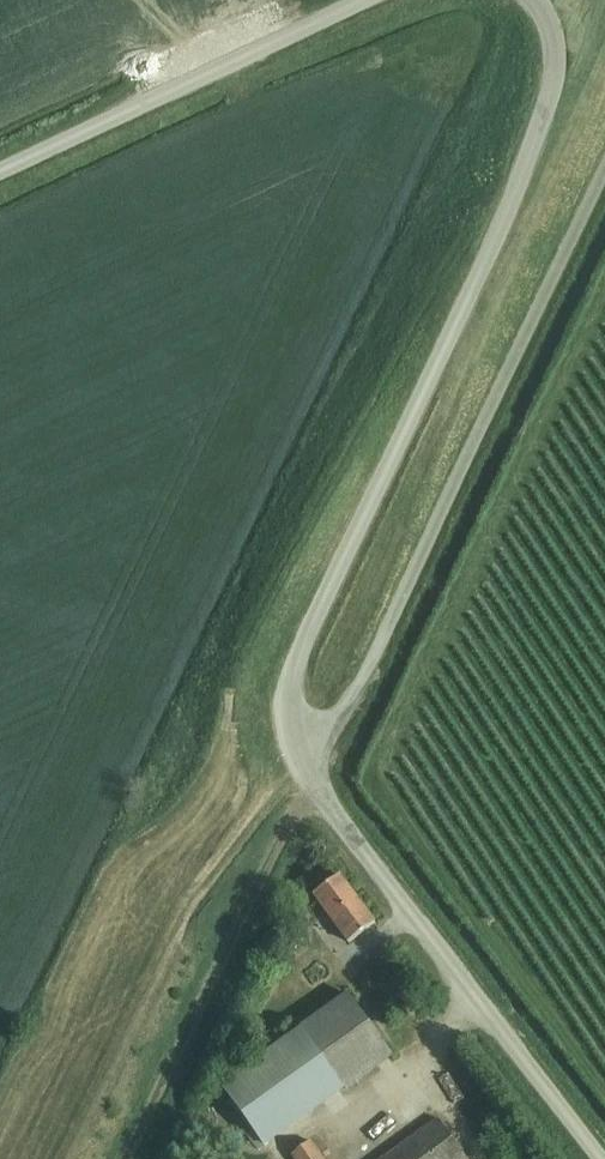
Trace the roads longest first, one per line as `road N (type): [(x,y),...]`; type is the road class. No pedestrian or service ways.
road 1 (unclassified): [(531,0),(543,20),(549,57),(531,126),(295,664),(290,715),(313,774)]
road 2 (unclassified): [(313,774),(604,181)]
road 3 (unclassified): [(604,1153),(313,774)]
road 4 (track): [(131,1158),(313,774)]
road 5 (unclassified): [(0,168),(363,0)]

